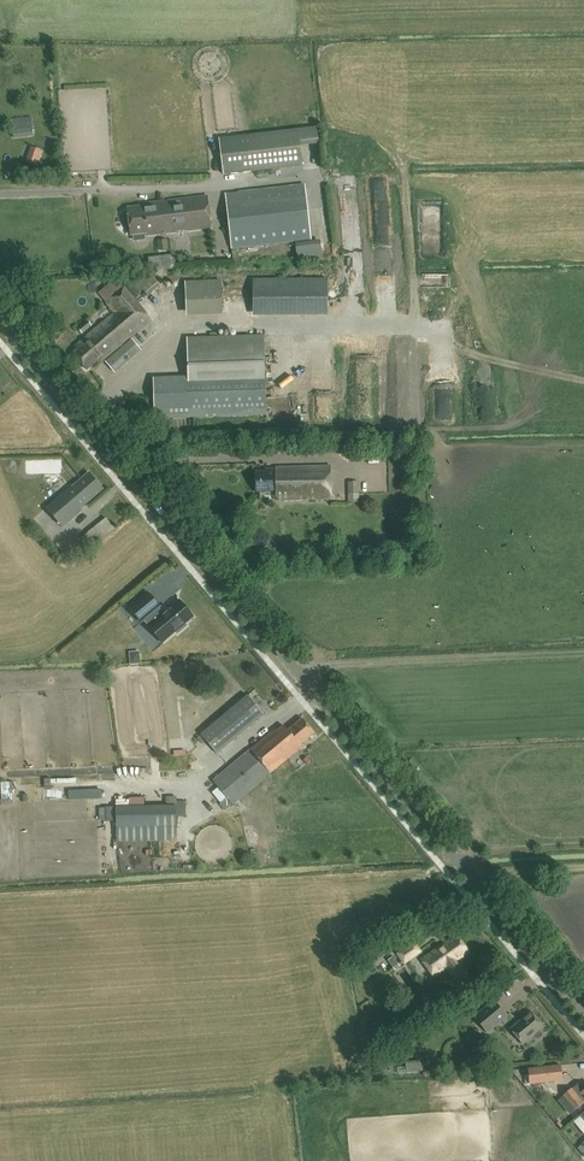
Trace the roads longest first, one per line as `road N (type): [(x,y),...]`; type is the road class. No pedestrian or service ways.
road 1 (tertiary): [(583,1011),(0,318)]
road 2 (track): [(298,672),(583,652)]
road 3 (track): [(402,337),(583,383)]
road 4 (track): [(419,342),(405,178)]

